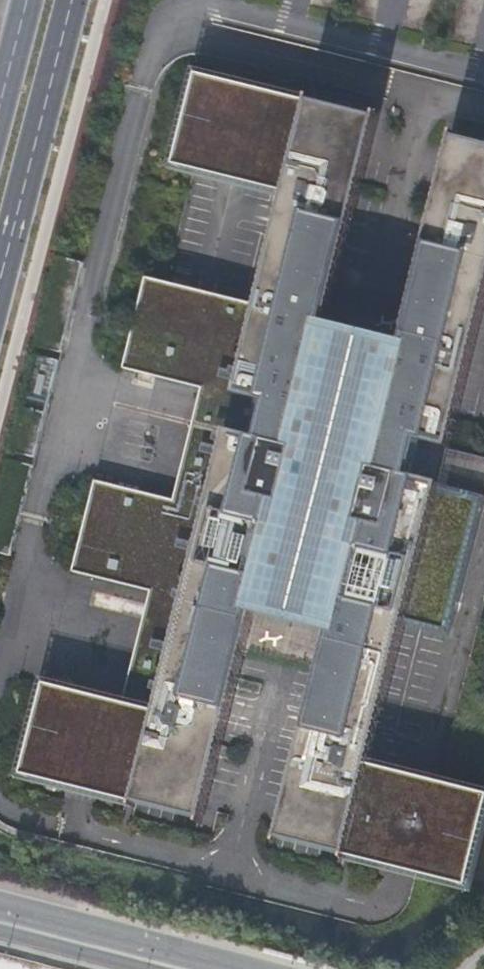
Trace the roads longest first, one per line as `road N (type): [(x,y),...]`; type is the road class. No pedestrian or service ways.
road 1 (primary): [(0,284),(72,0)]
road 2 (unclassified): [(0,921),(185,968)]

